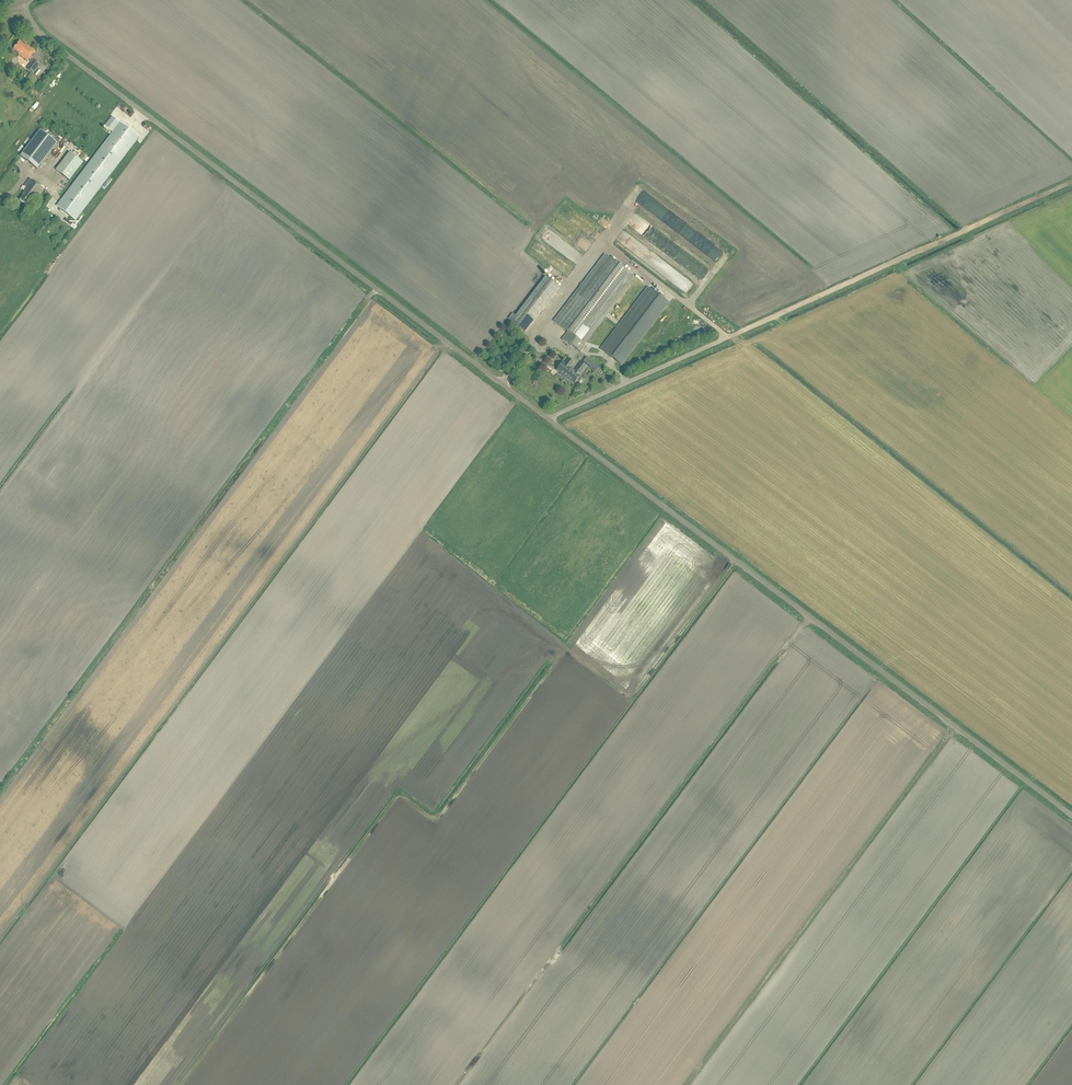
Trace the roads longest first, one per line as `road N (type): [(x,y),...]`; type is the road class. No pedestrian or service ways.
road 1 (unclassified): [(549,420),(58,48),(21,3)]
road 2 (unclassified): [(1071,815),(549,420)]
road 3 (track): [(808,615),(453,1084)]
road 4 (track): [(728,338),(1071,181)]
road 5 (unclassified): [(549,420),(728,338),(612,250)]

